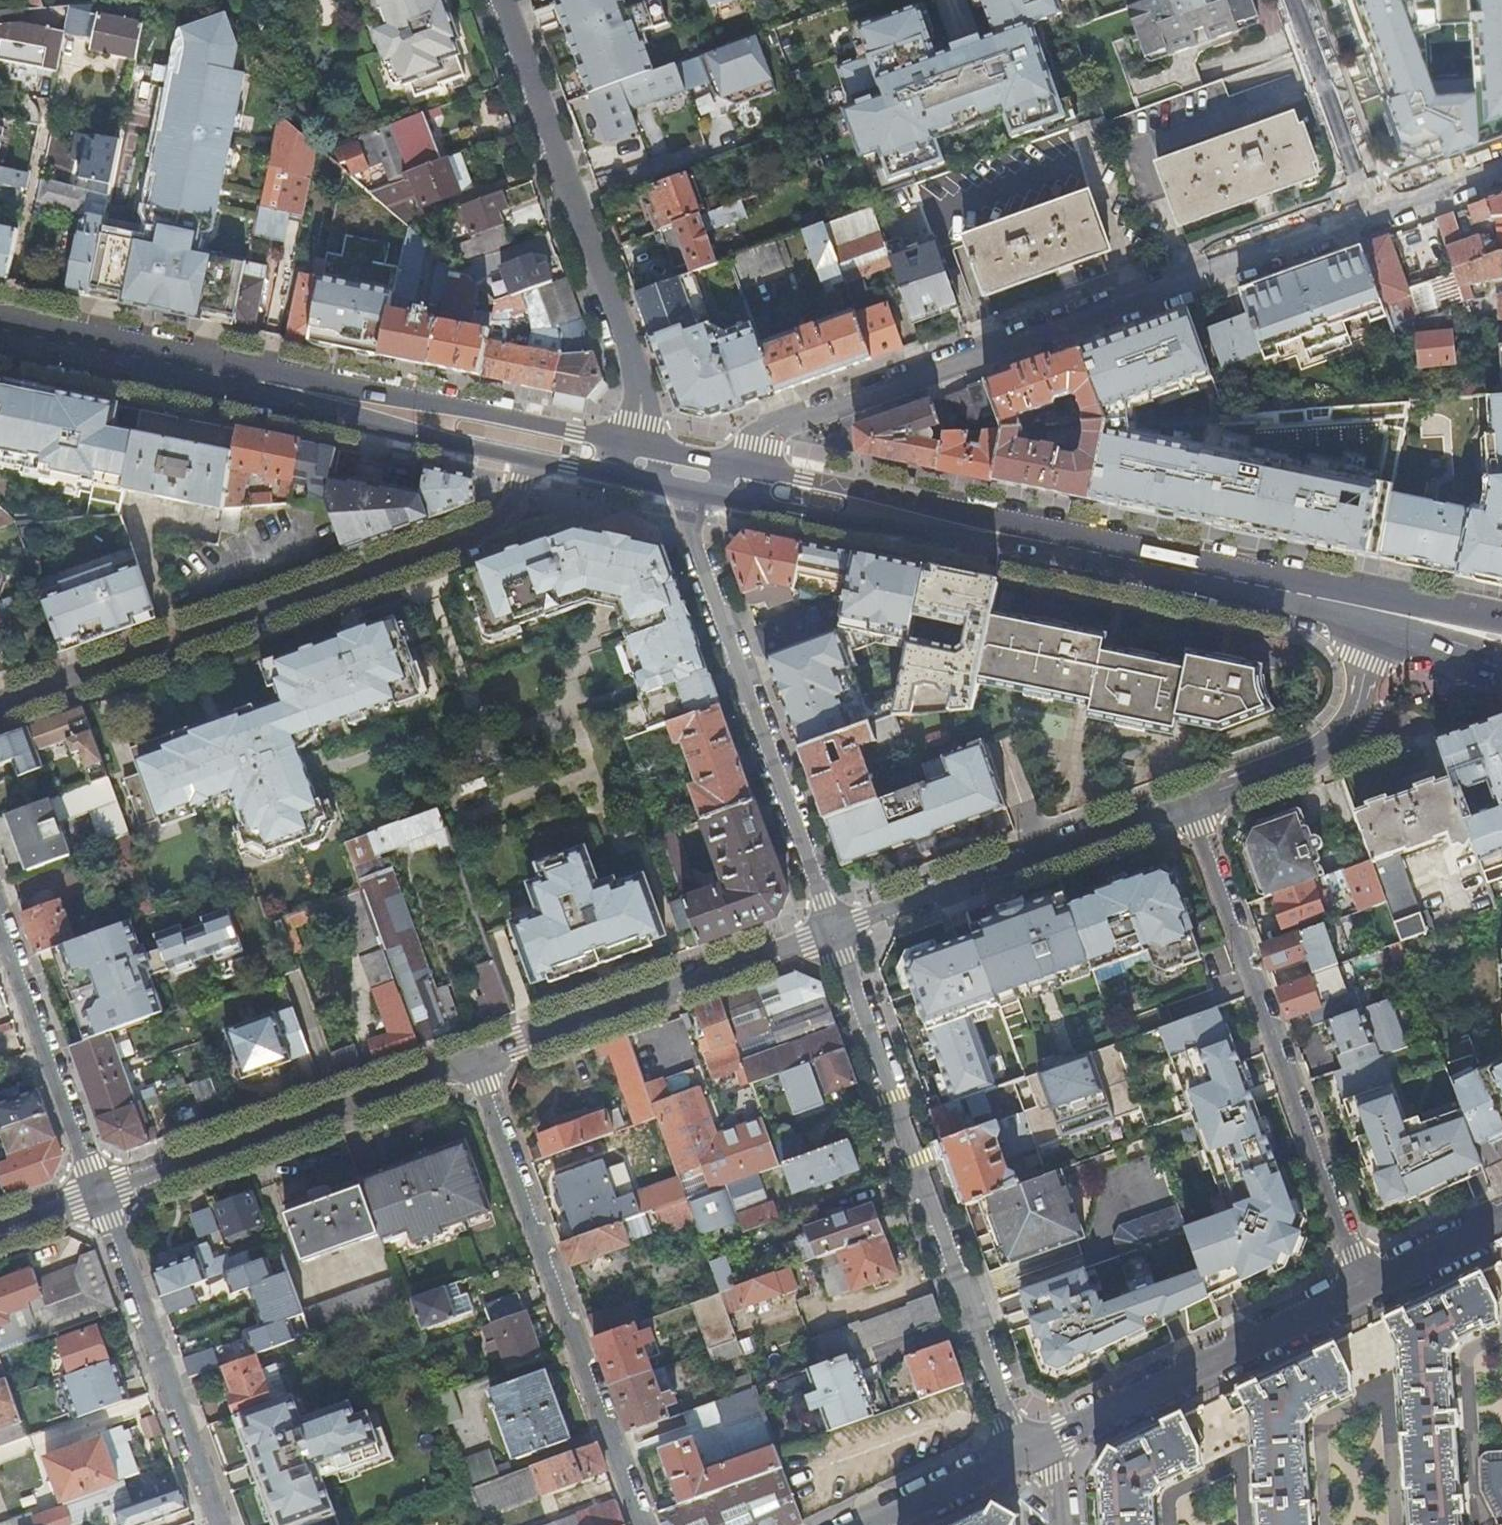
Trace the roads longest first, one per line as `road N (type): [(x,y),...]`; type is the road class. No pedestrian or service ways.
road 1 (residential): [(740,484),(768,428),(1373,212)]
road 2 (residential): [(0,705),(506,521),(536,442)]
road 3 (secondary): [(1337,598),(740,484)]
road 4 (residential): [(834,930),(1015,1455)]
road 5 (secondary): [(536,442),(0,331)]
road 6 (residential): [(1365,1286),(1194,800)]
road 7 (residential): [(642,1524),(475,1059)]
road 8 (residential): [(503,0),(644,390),(641,464)]
road 9 (residential): [(692,475),(689,516),(834,930)]
road 10 (residential): [(475,1059),(101,1193)]
road 11 (residential): [(1194,800),(834,930)]
road 12 (residential): [(834,930),(475,1059)]
road 13 (residential): [(1042,1442),(1365,1286)]
road 14 (residential): [(101,1193),(221,1524)]
road 15 (residential): [(0,915),(101,1193)]
road 16 (residential): [(1384,618),(1348,718),(1323,748),(1194,800)]
road 17 (residential): [(1373,212),(1297,0)]
road 18 (secondary): [(1501,620),(1337,598)]
road 19 (residential): [(869,1524),(1015,1455)]
road 20 (residential): [(1365,1286),(1501,1212)]
road 21 (residential): [(1501,168),(1373,212)]
road 22 (secondary): [(1384,618),(1501,671)]

